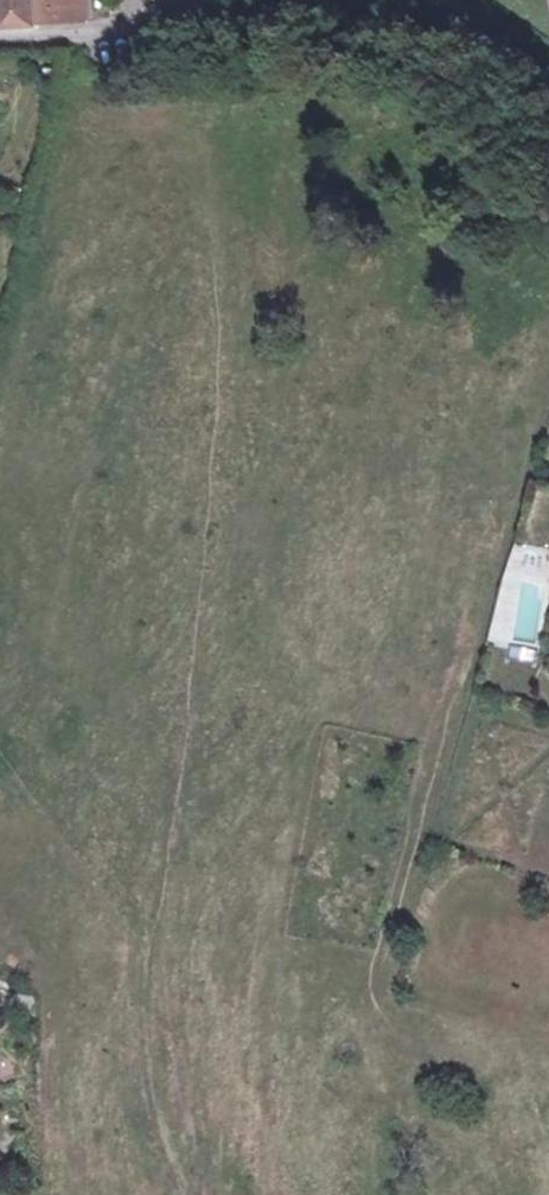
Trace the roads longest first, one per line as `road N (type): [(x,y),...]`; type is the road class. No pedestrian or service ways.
road 1 (residential): [(0,32),(271,0)]

